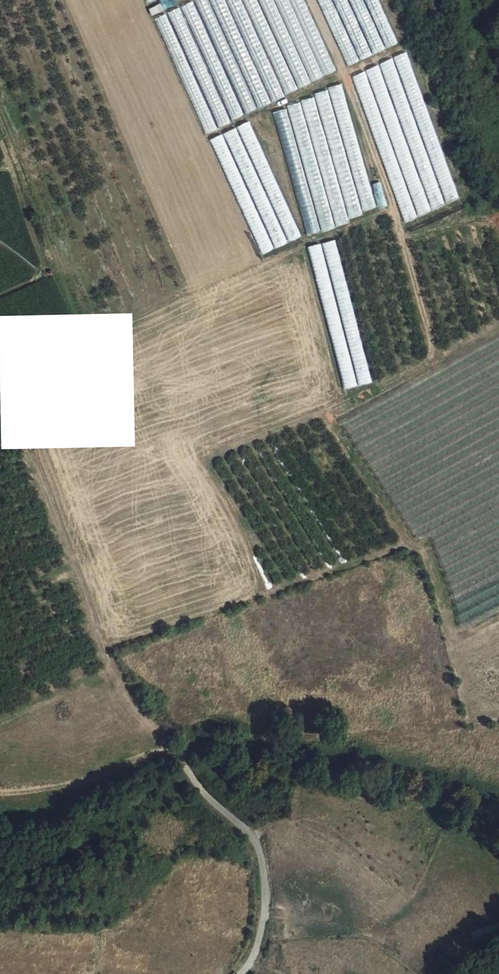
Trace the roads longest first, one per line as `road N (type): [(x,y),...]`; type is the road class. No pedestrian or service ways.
road 1 (track): [(239,973),(261,939),(257,846),(179,756),(161,753),(35,810),(0,810)]
road 2 (track): [(161,753),(110,667),(5,382)]

